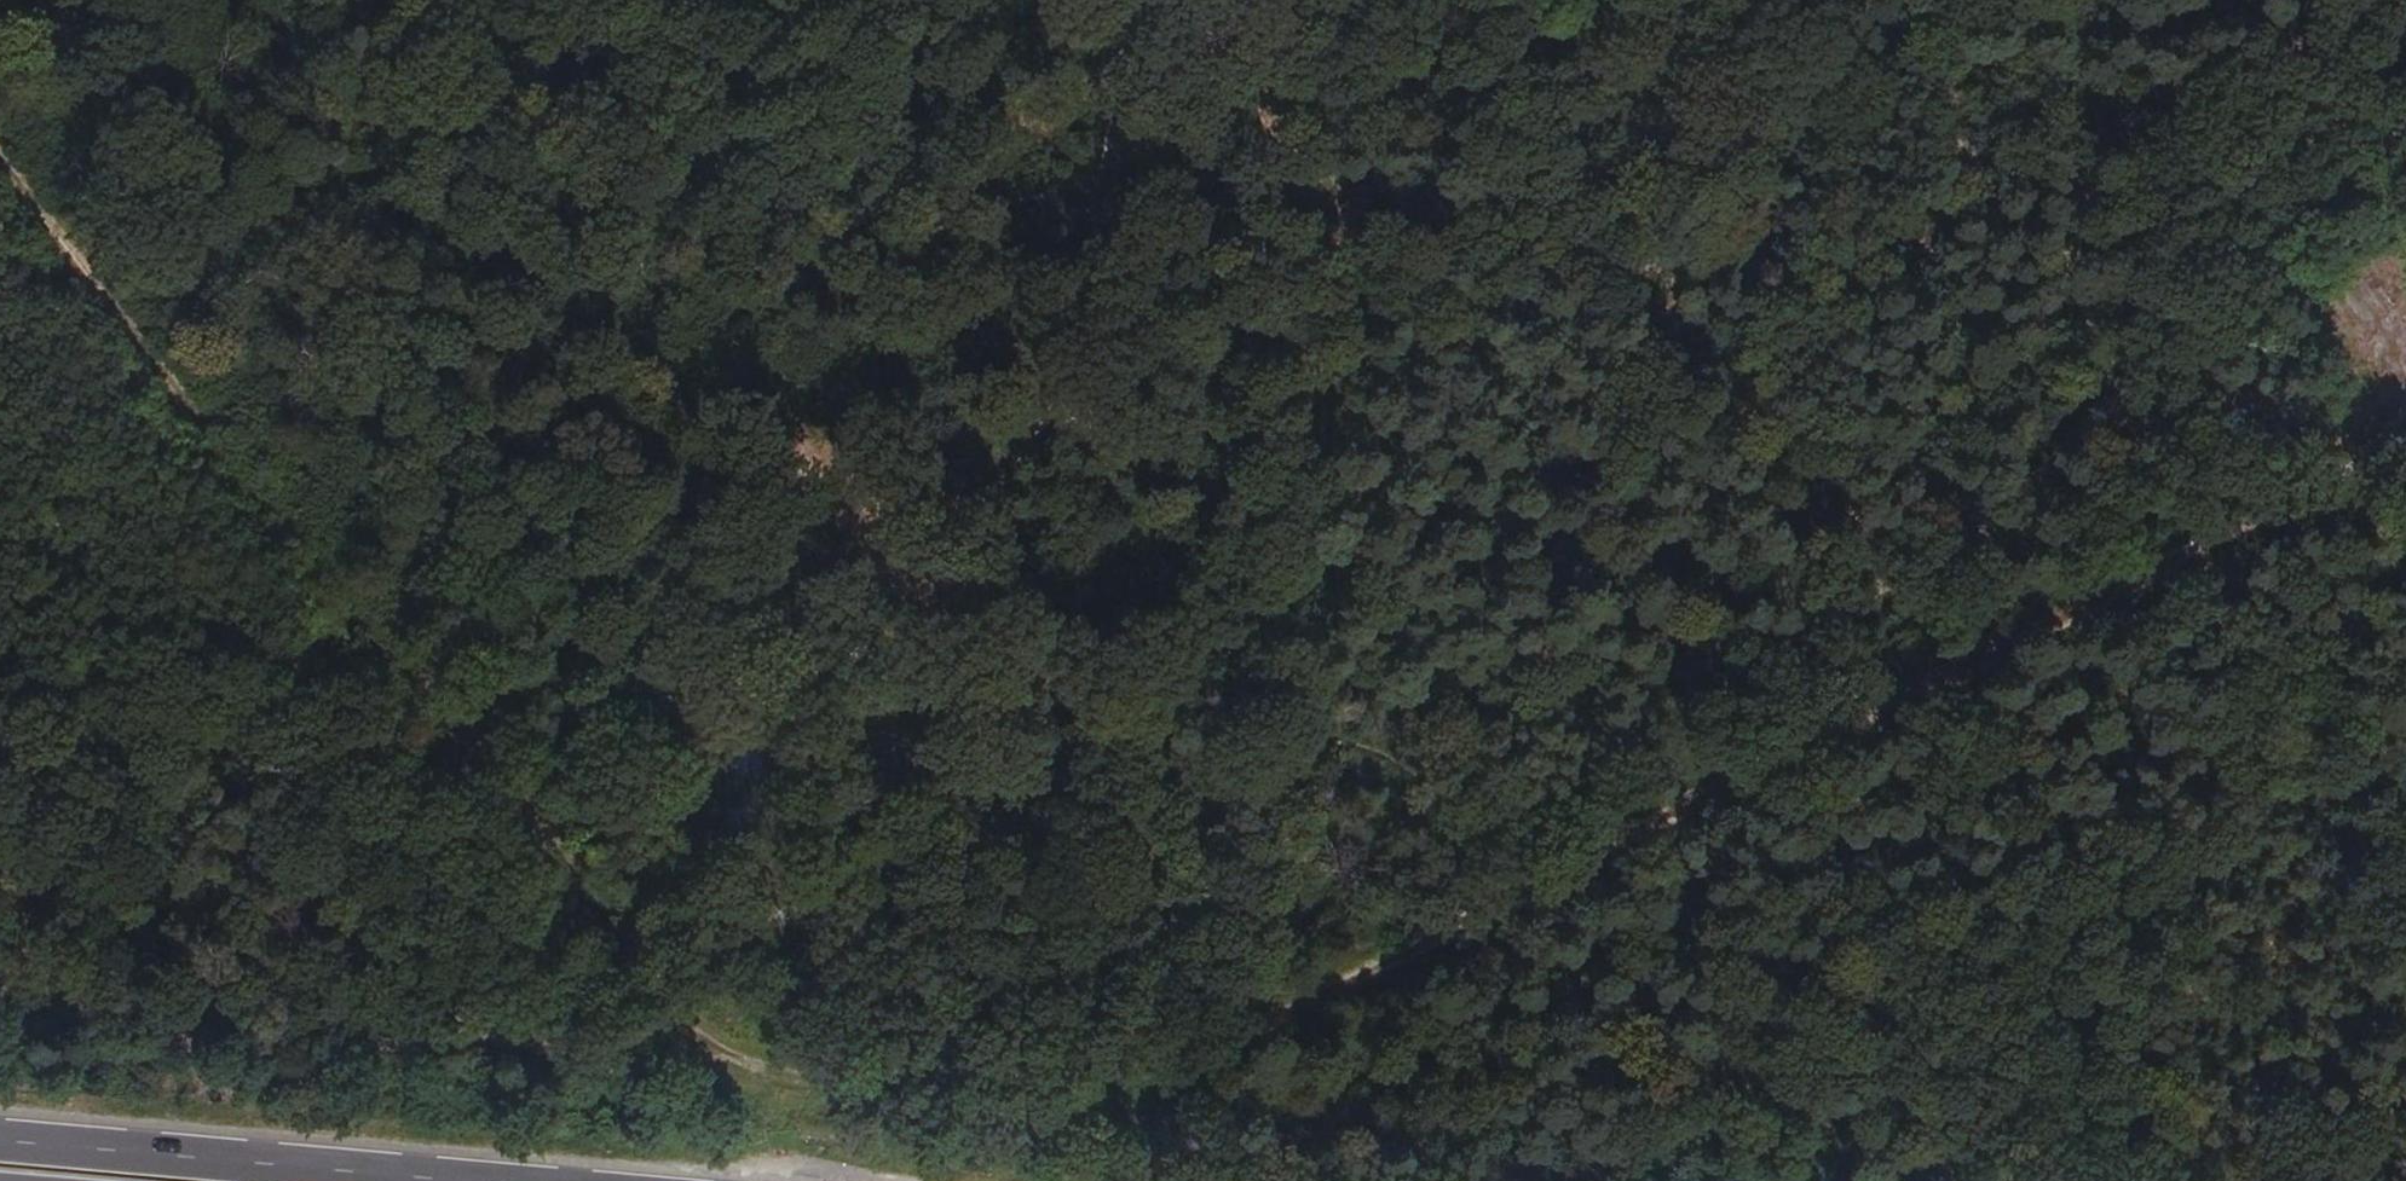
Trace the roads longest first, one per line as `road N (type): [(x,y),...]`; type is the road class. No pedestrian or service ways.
road 1 (primary): [(466,1180),(0,1141)]

